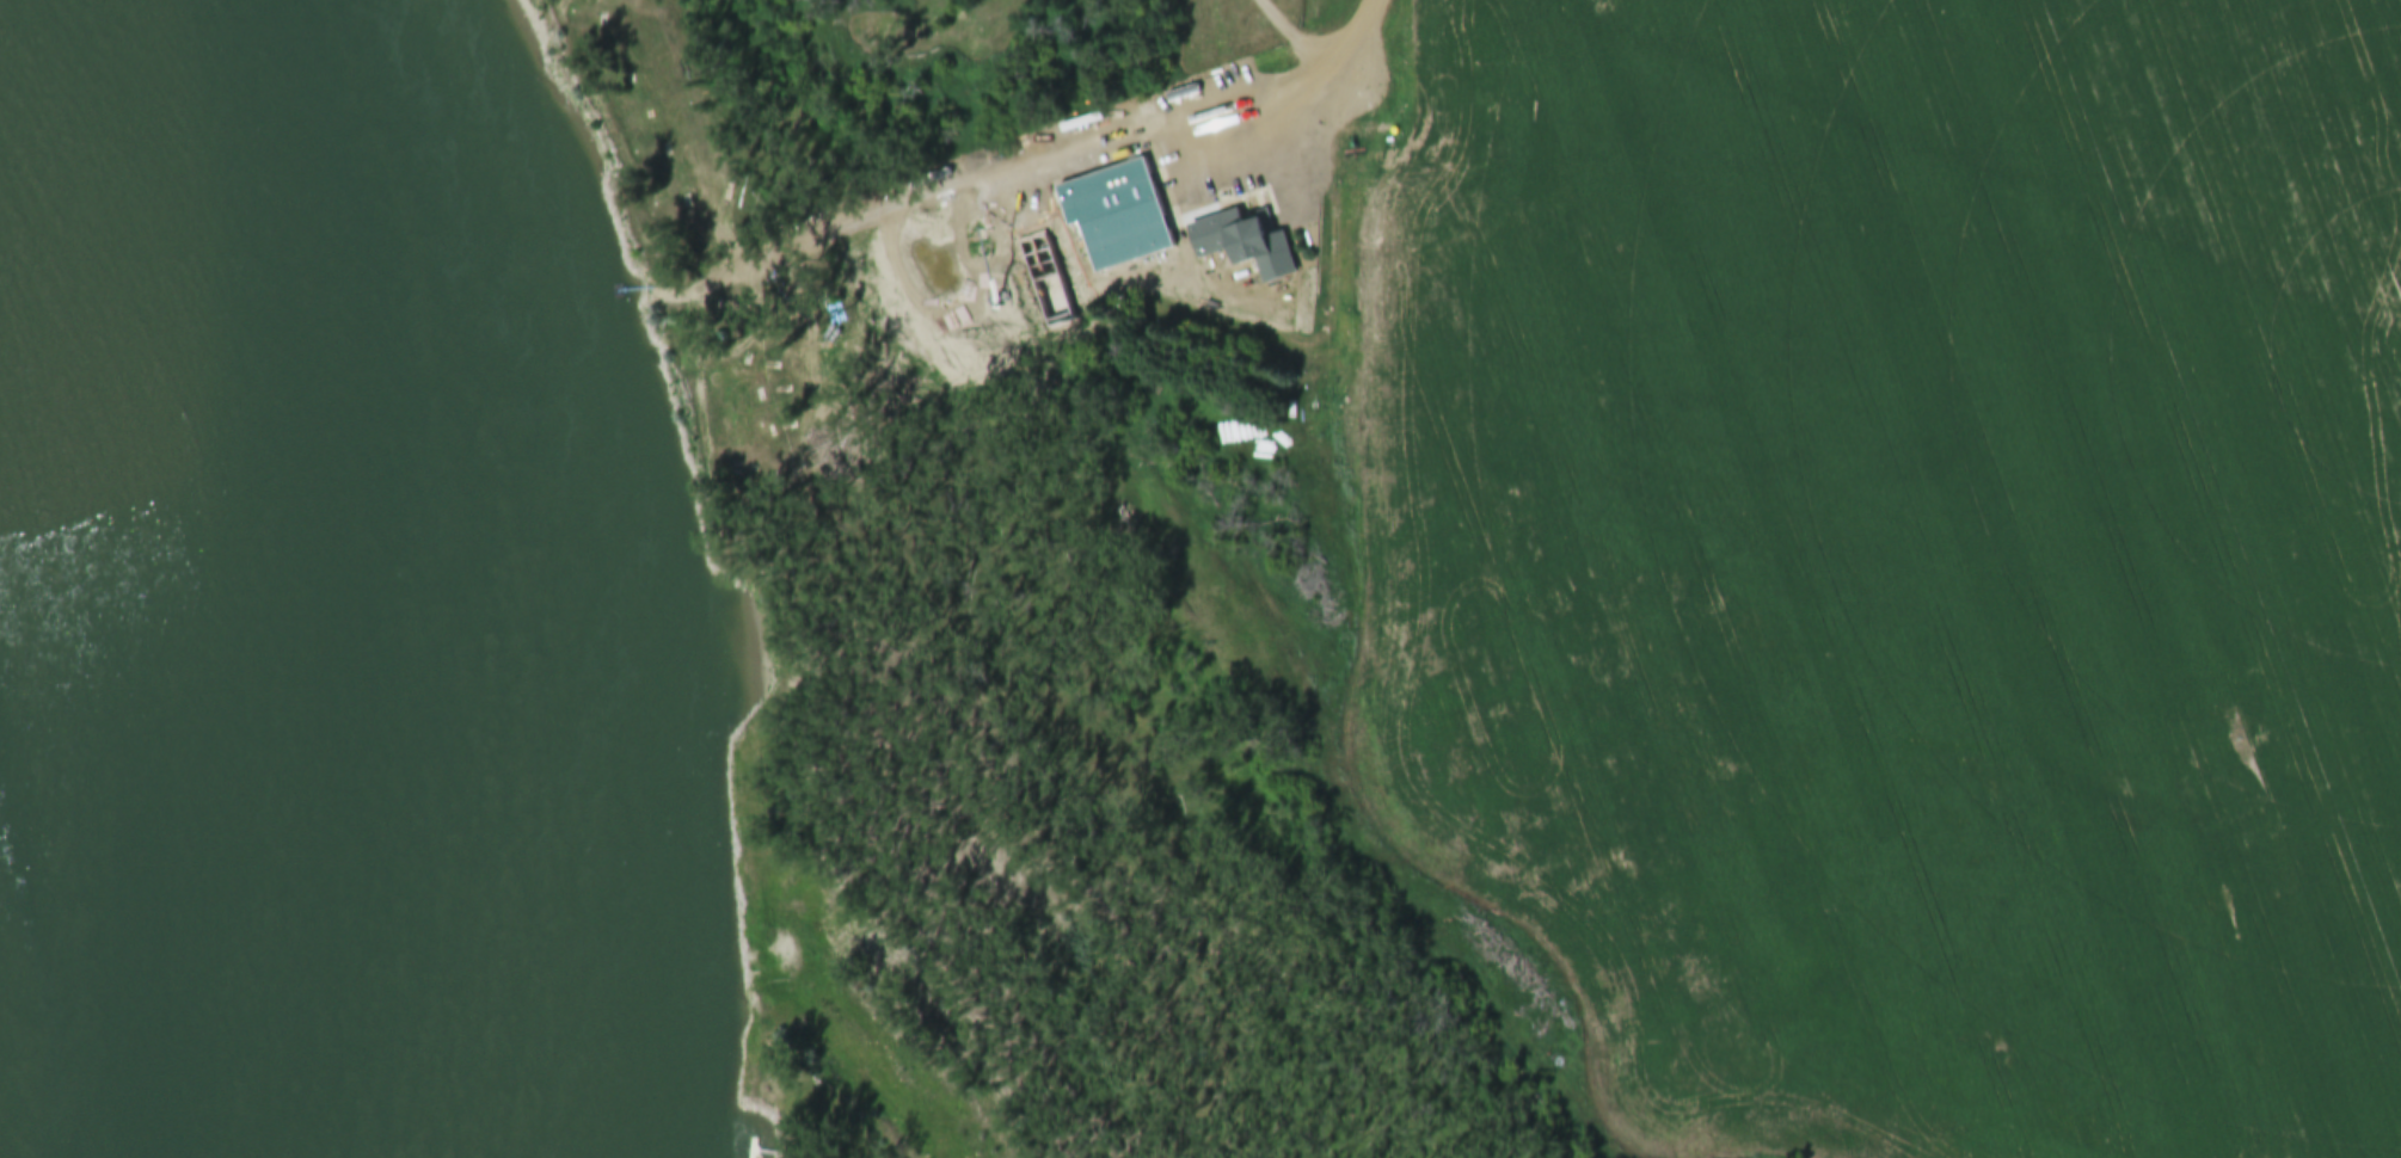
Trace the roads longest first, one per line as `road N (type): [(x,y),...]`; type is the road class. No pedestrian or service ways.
road 1 (track): [(2400,560),(2377,544),(1265,118),(1277,69)]
road 2 (residential): [(714,277),(1040,165),(1296,61),(1340,0)]

